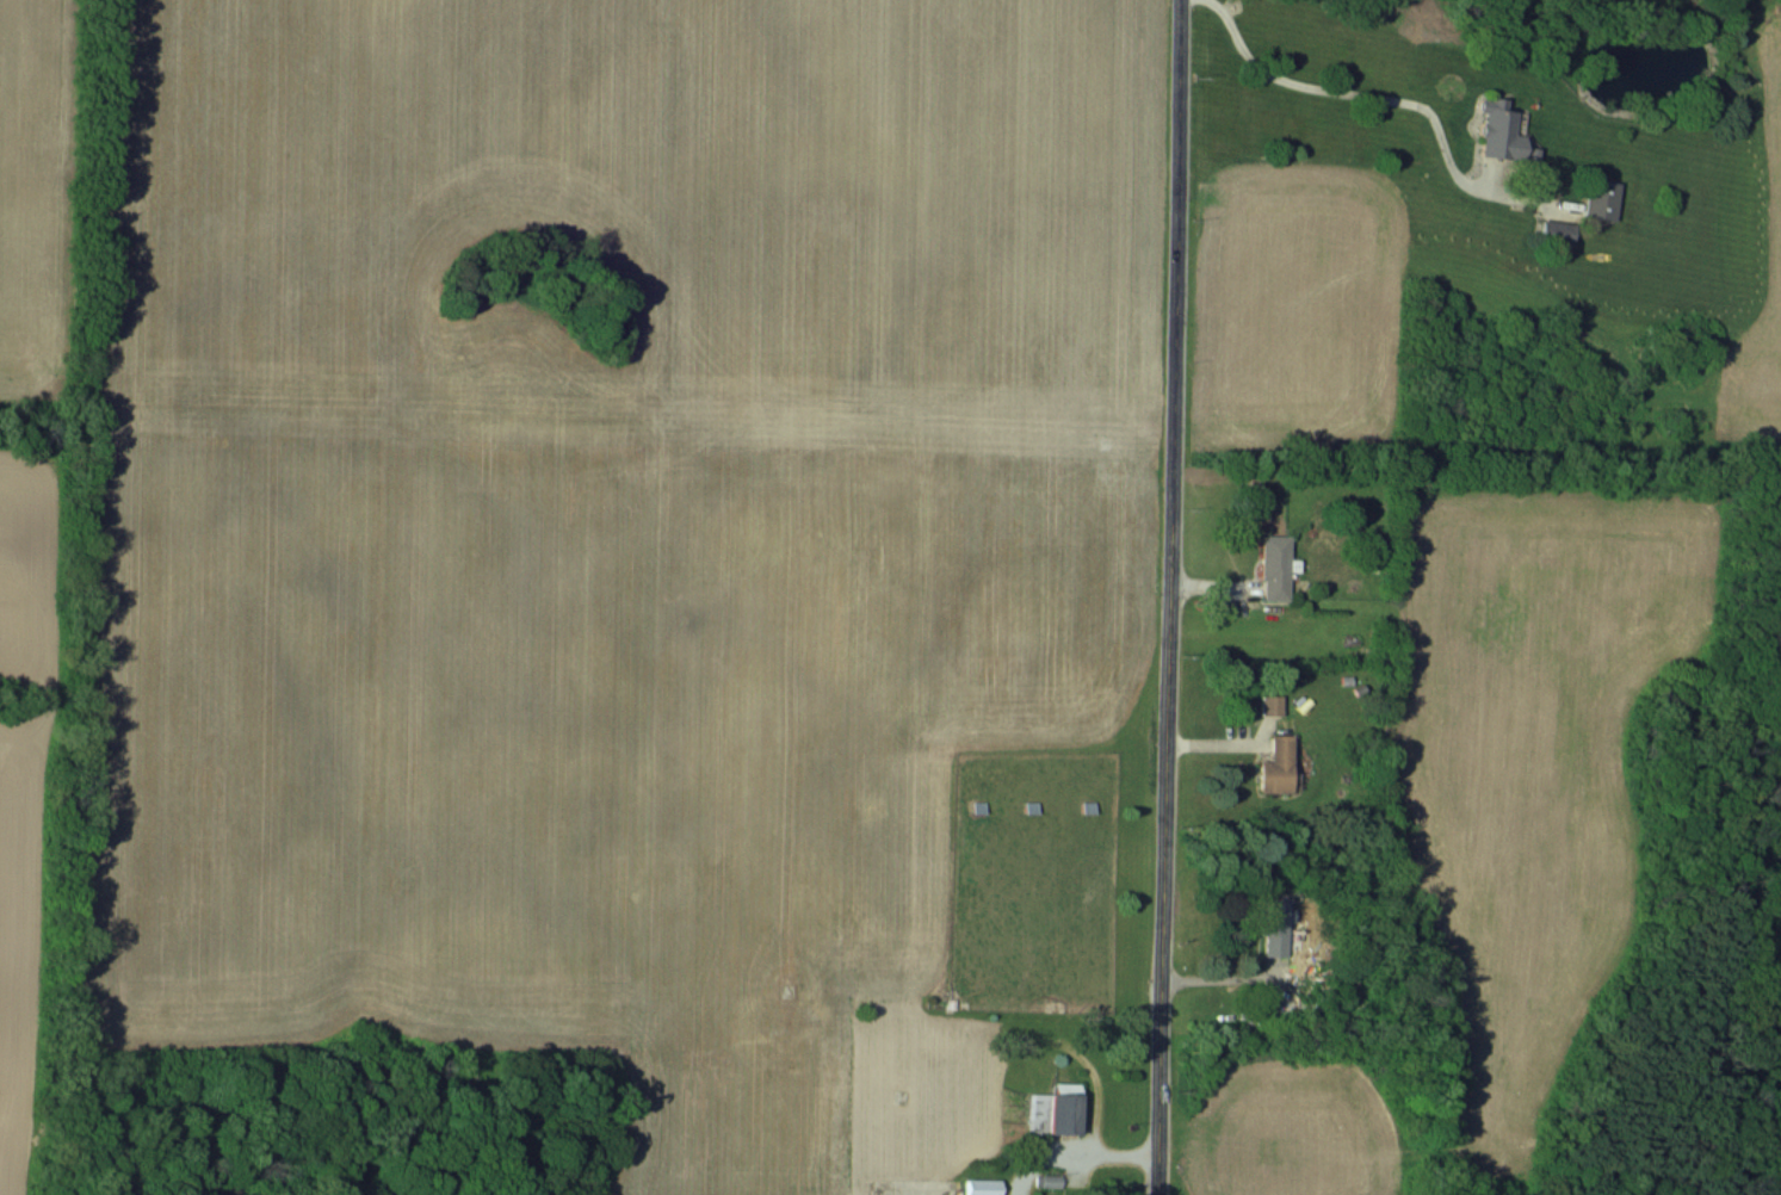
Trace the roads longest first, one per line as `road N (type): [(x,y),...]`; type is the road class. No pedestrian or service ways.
road 1 (tertiary): [(1162,1194),(1184,0)]

